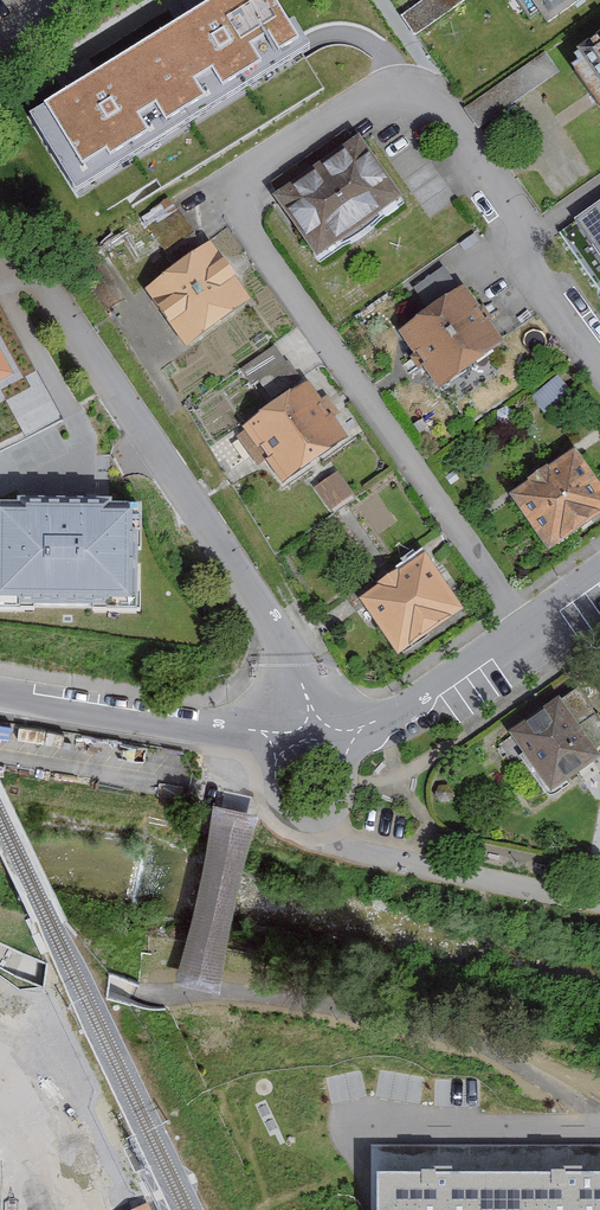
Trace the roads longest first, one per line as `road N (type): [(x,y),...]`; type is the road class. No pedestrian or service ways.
road 1 (residential): [(599,361),(471,161),(416,109),(373,109),(255,189),(240,214),(252,243),(523,636)]
road 2 (residential): [(0,244),(350,731)]
road 3 (residential): [(266,735),(259,803),(305,841),(599,901)]
road 4 (residential): [(0,693),(266,735)]
road 5 (residential): [(350,731),(453,686),(523,636)]

